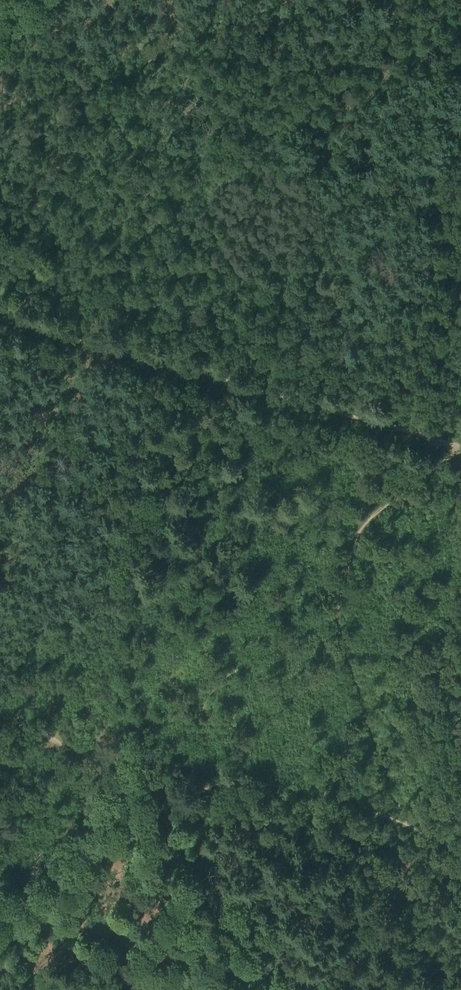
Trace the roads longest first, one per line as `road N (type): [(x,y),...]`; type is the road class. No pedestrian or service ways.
road 1 (track): [(0,808),(122,807),(270,791),(394,829)]

